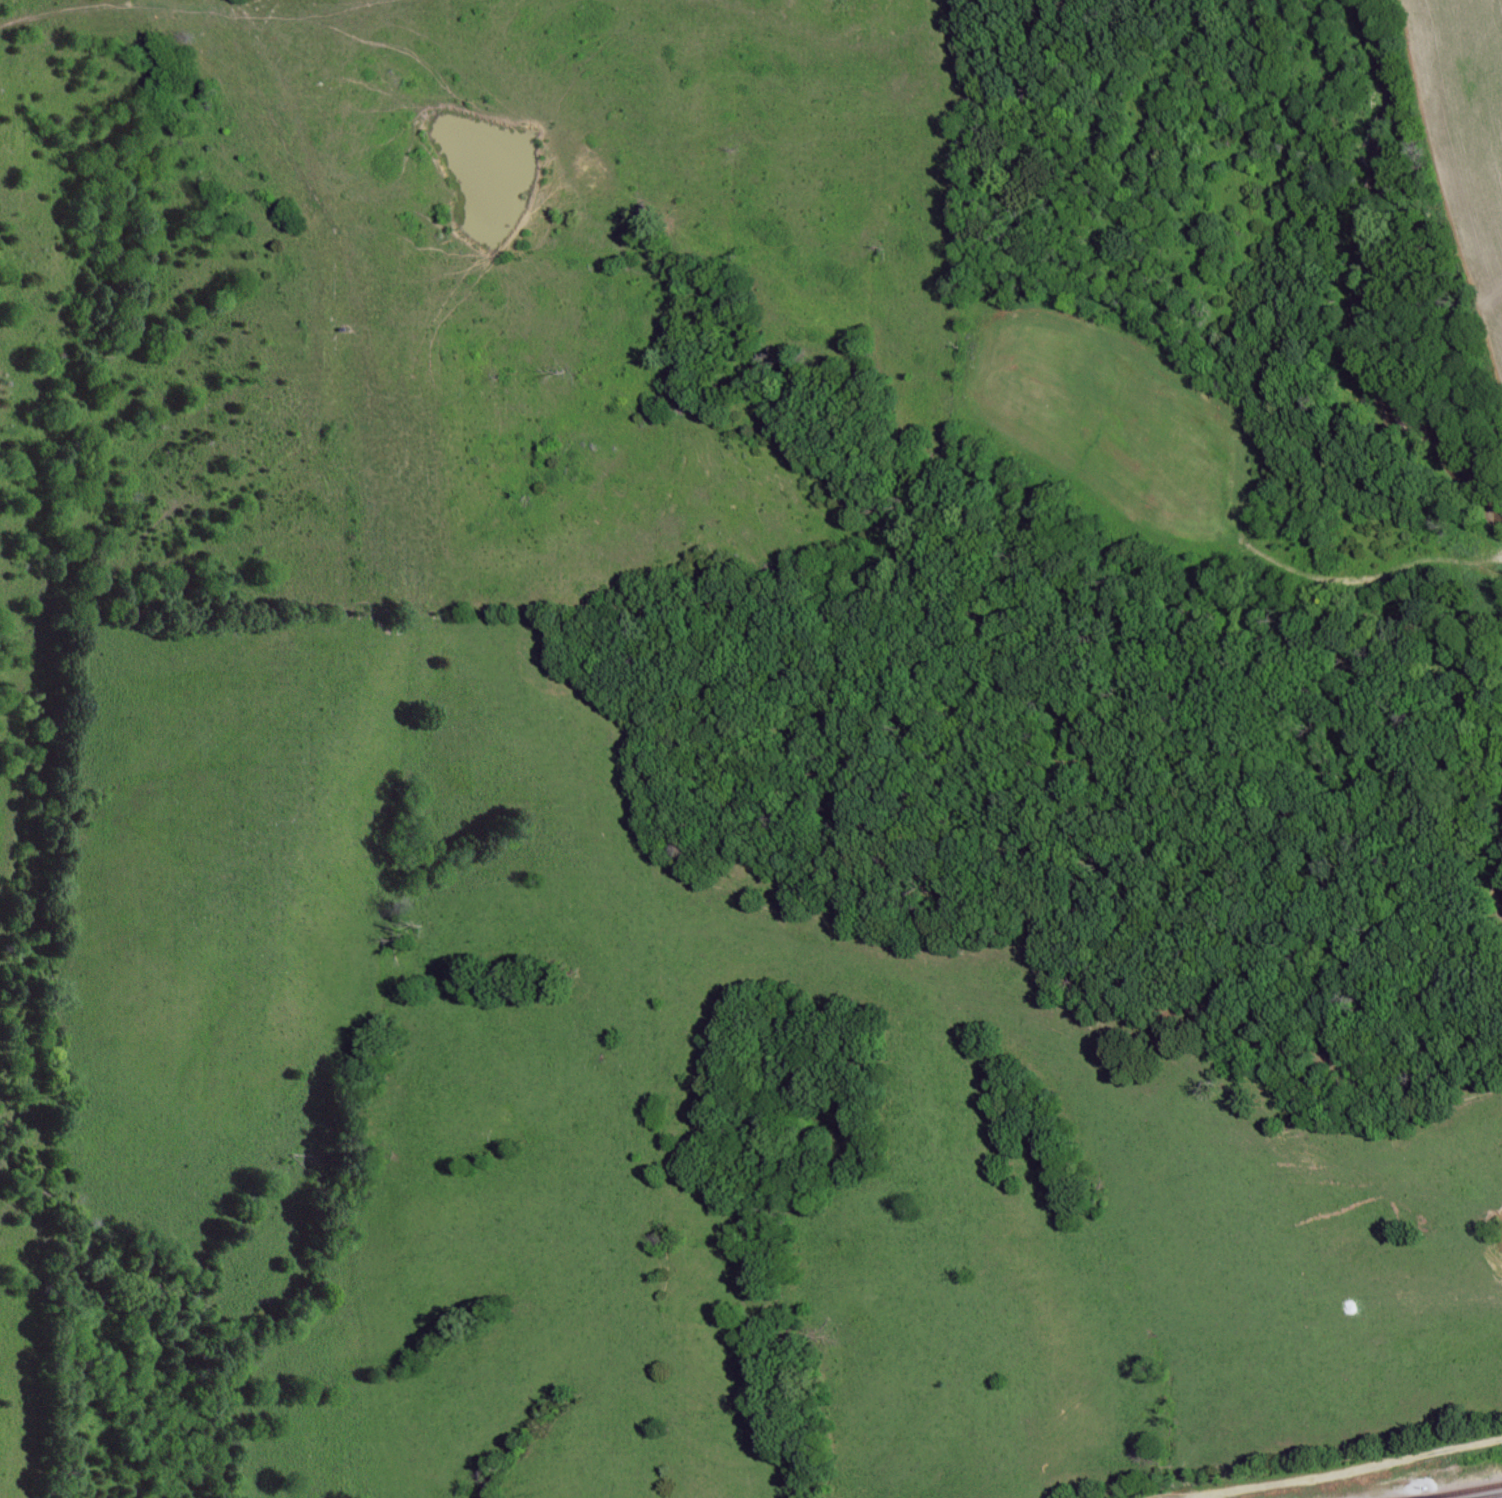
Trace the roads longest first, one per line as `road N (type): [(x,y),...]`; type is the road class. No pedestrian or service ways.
road 1 (track): [(1157,1497),(1344,1473),(1501,1439)]

